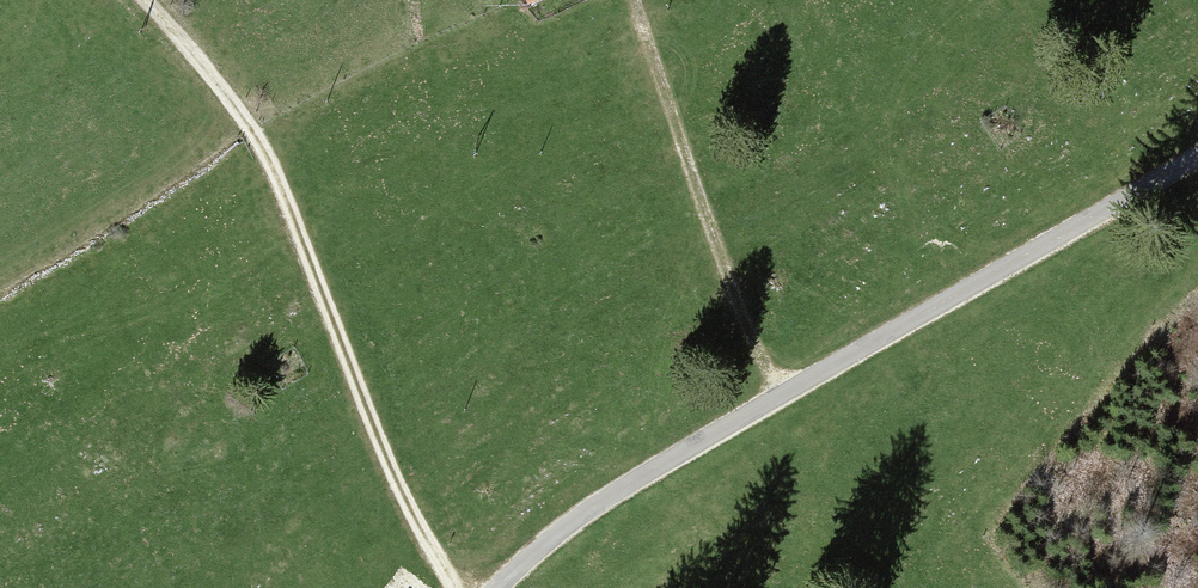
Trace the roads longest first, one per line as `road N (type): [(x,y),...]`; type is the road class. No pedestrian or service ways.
road 1 (unclassified): [(502,587),(612,498),(779,395),(1197,164)]
road 2 (track): [(451,587),(271,178),(194,47),(141,0)]
road 3 (track): [(634,0),(744,323),(779,395)]

